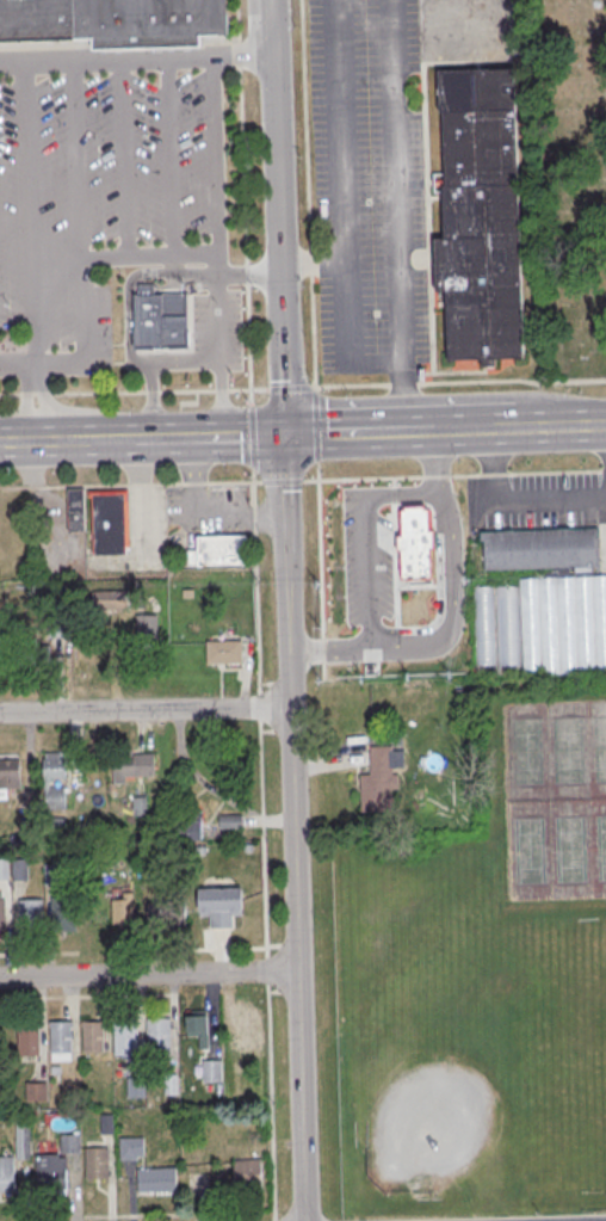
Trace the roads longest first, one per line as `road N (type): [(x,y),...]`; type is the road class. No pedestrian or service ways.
road 1 (tertiary): [(304,1220),(290,709)]
road 2 (tertiary): [(282,433),(270,0)]
road 3 (residential): [(297,973),(0,978)]
road 4 (residential): [(290,709),(0,713)]
road 5 (tertiary): [(290,709),(282,433)]
road 6 (primary): [(605,424),(435,428)]
road 7 (primary): [(435,428),(282,433)]
road 8 (primary): [(282,433),(131,437)]

